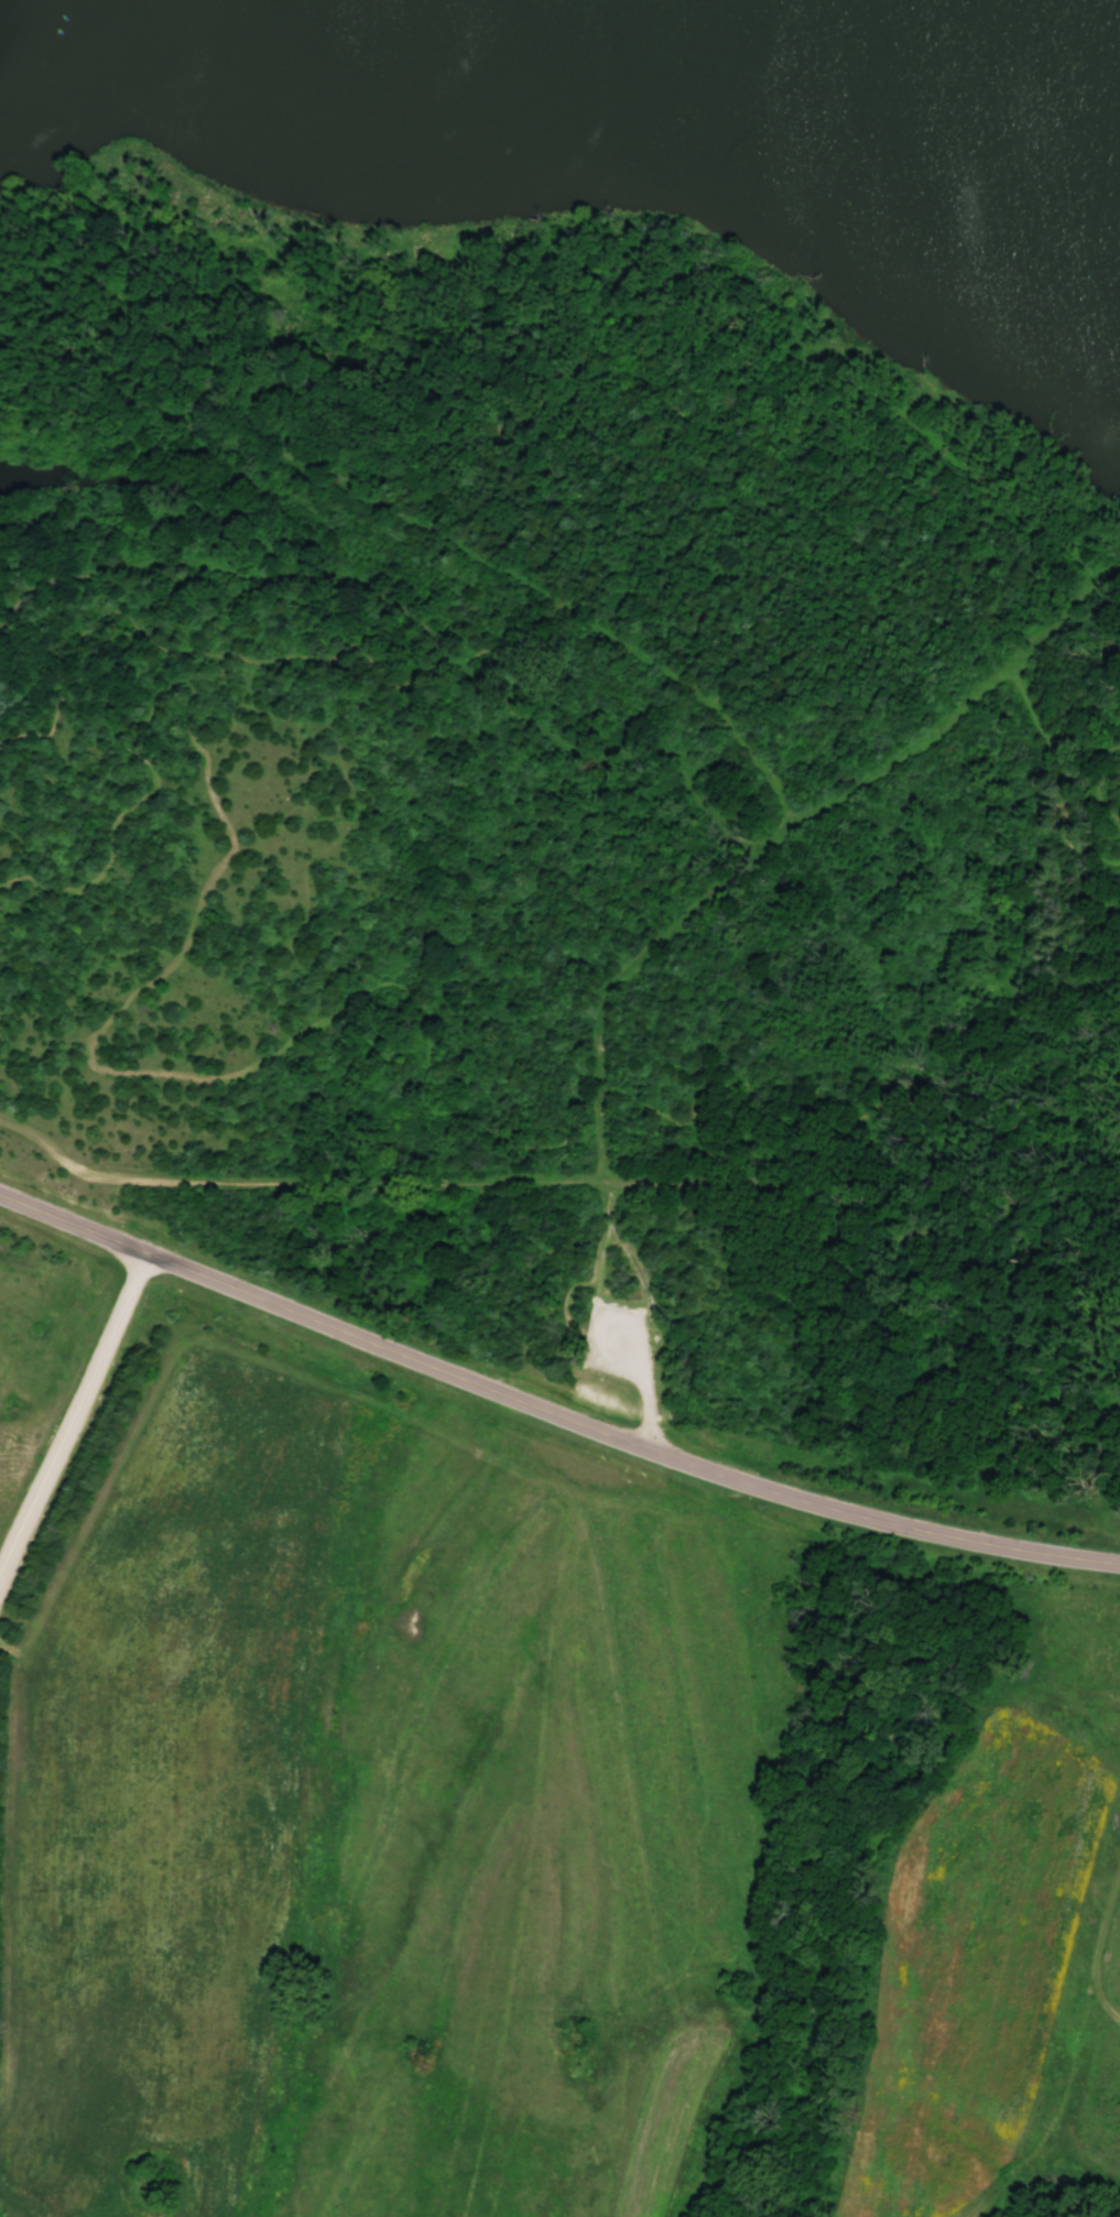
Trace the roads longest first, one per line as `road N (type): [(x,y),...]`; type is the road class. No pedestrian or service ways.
road 1 (tertiary): [(1119,1556),(922,1525),(671,1457),(0,1196)]
road 2 (residential): [(0,1579),(145,1256)]

